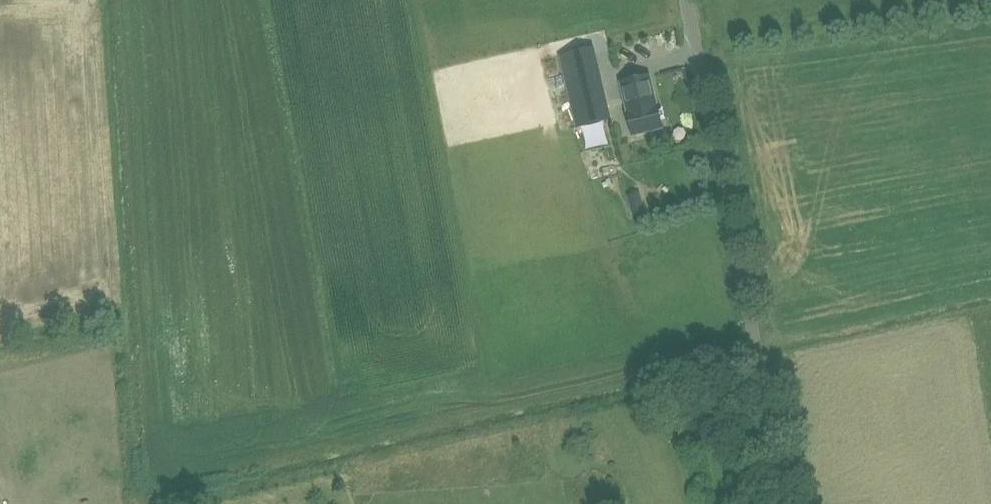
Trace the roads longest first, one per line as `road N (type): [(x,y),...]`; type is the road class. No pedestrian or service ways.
road 1 (unclassified): [(793,503),(690,0)]

